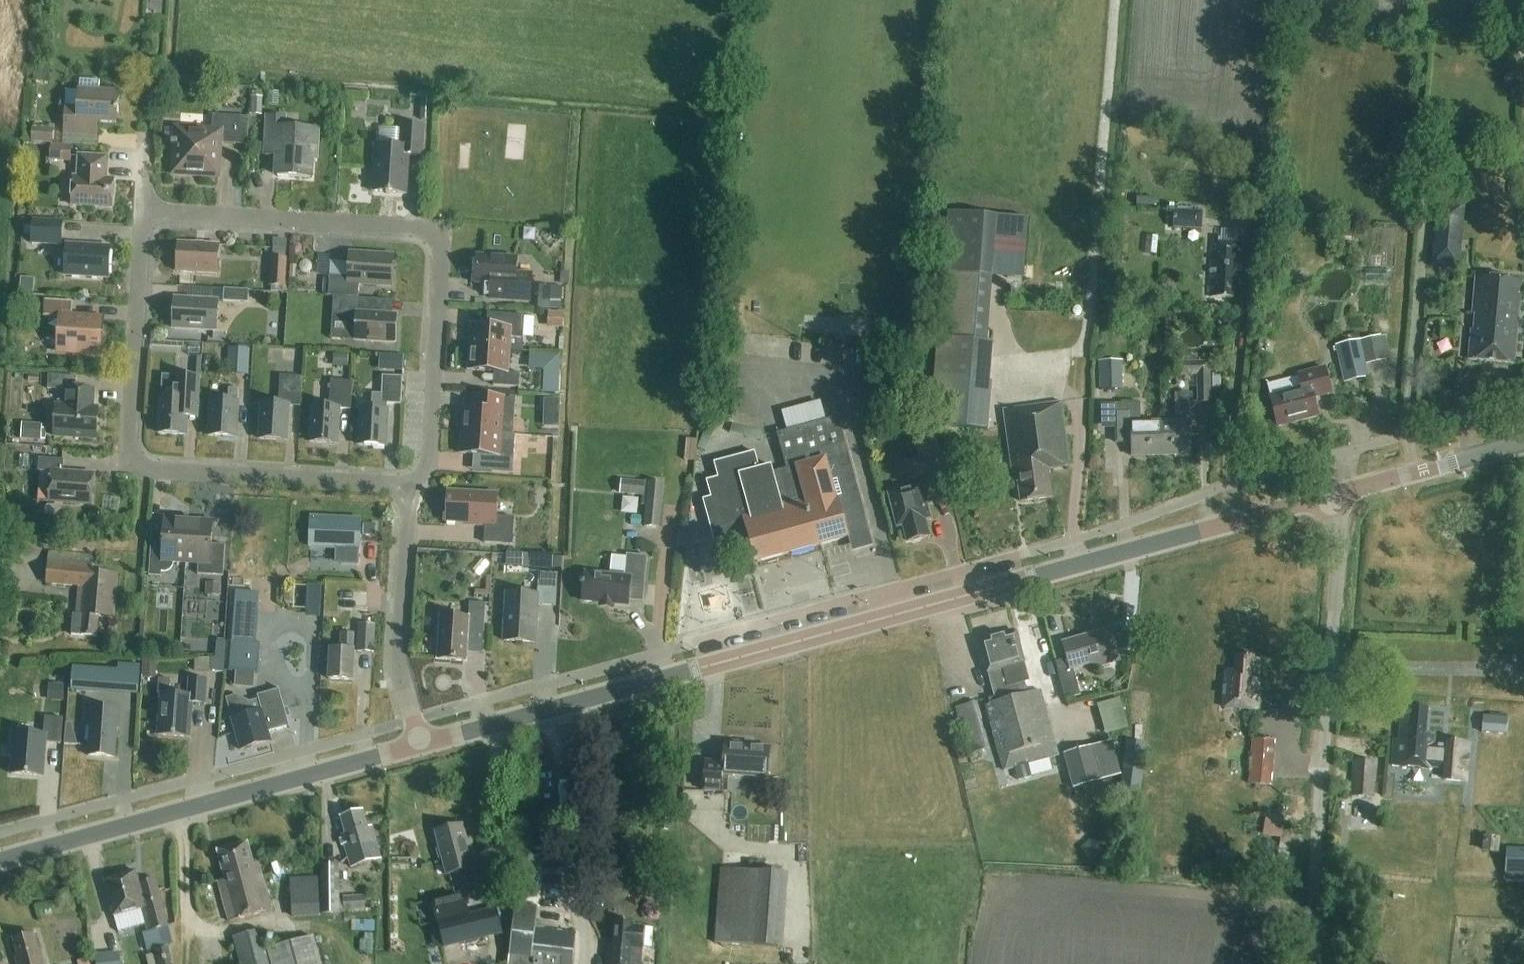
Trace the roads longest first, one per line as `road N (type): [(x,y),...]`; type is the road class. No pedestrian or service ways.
road 1 (tertiary): [(417,742),(1339,493)]
road 2 (unclassified): [(407,490),(429,467),(441,250),(427,231),(139,214)]
road 3 (unclassified): [(407,490),(125,462),(139,214)]
road 4 (unclassified): [(1314,963),(1339,493)]
road 5 (tertiary): [(0,860),(417,742)]
road 6 (unclassified): [(417,742),(397,670),(407,490)]
road 7 (tertiary): [(1339,493),(1523,443)]

